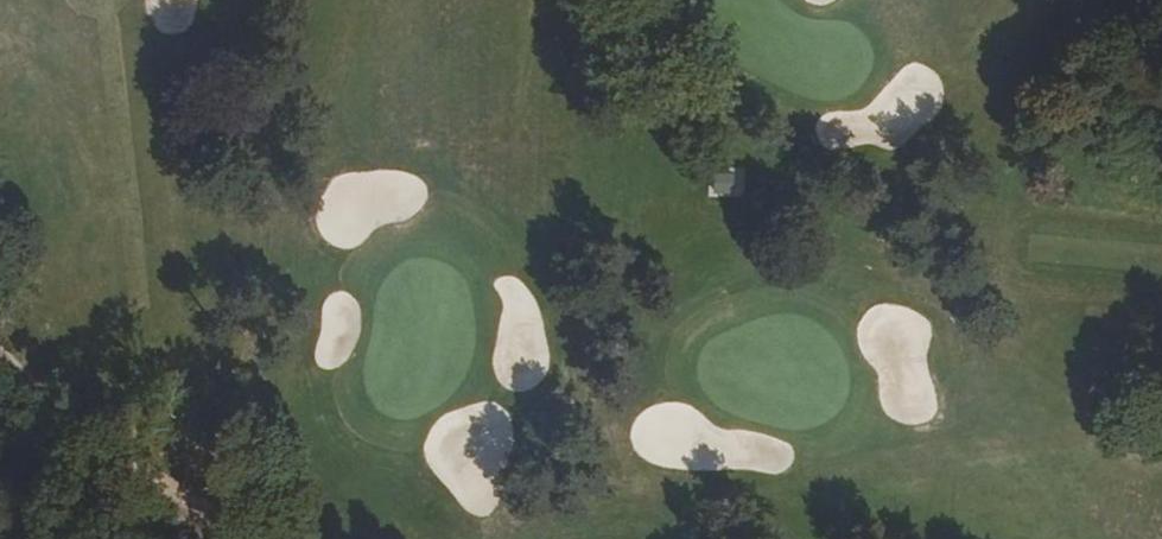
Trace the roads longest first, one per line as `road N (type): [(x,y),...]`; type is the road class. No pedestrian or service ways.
road 1 (residential): [(133,538),(0,433)]

